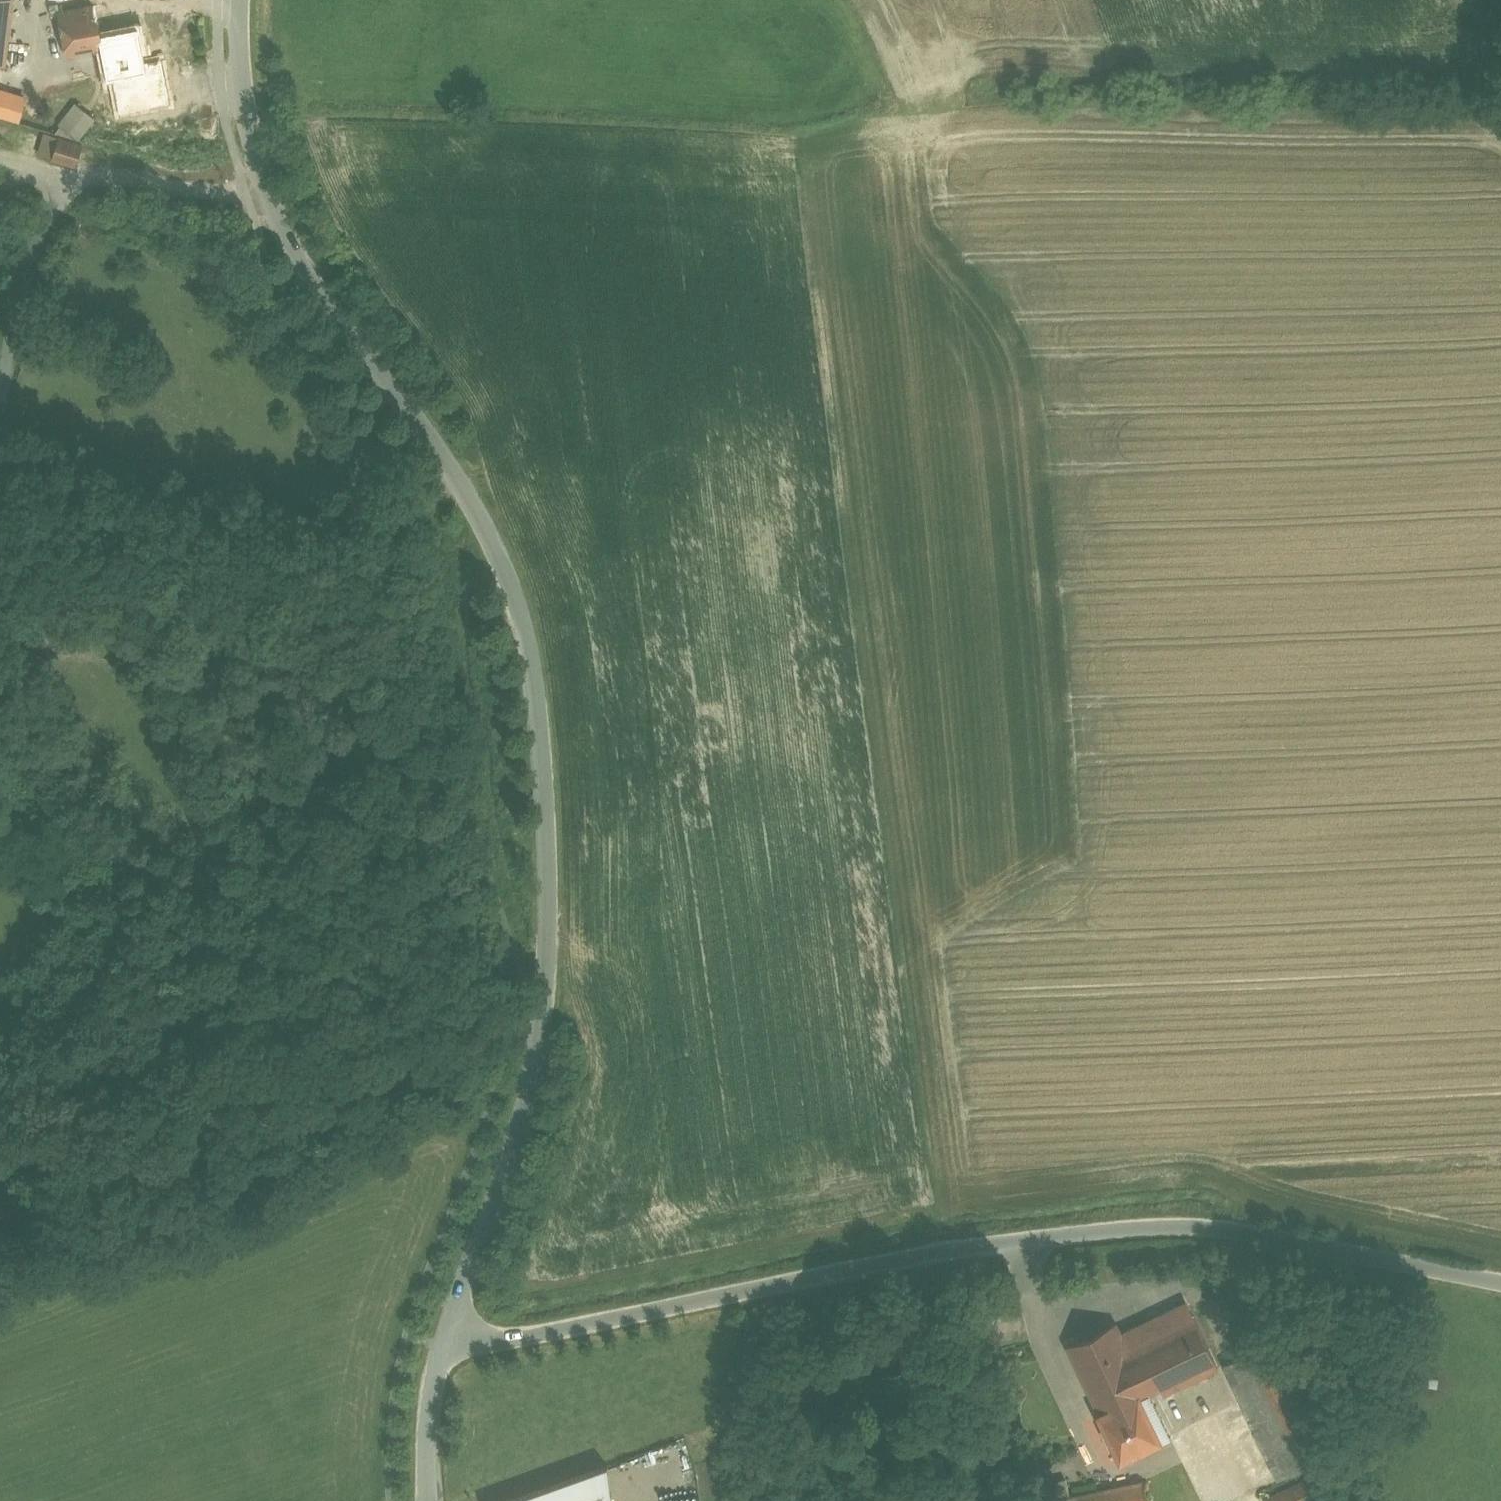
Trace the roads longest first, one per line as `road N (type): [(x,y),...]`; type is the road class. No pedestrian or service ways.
road 1 (unclassified): [(449,1345),(538,1086),(559,898),(543,684),(511,581),(464,483),(318,284),(266,197),(241,79),(243,0)]
road 2 (residential): [(449,1345),(540,1339),(945,1258),(1155,1227),(1254,1231),(1500,1279)]
road 3 (unclassified): [(432,1500),(429,1430),(449,1345)]

